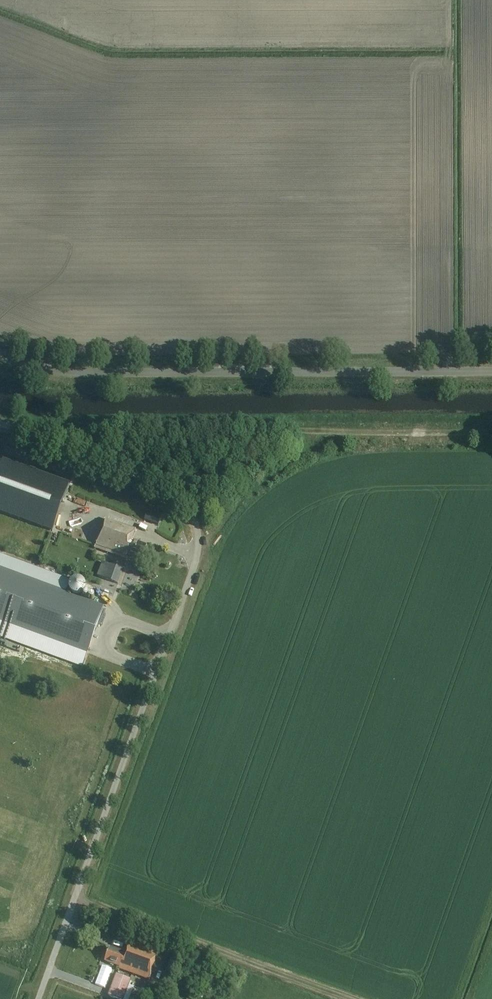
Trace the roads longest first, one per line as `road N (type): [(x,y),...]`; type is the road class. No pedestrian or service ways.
road 1 (unclassified): [(39,998),(199,535),(182,498),(159,484),(0,423)]
road 2 (unclassified): [(491,371),(64,372),(0,352)]
road 3 (track): [(75,897),(357,998)]

